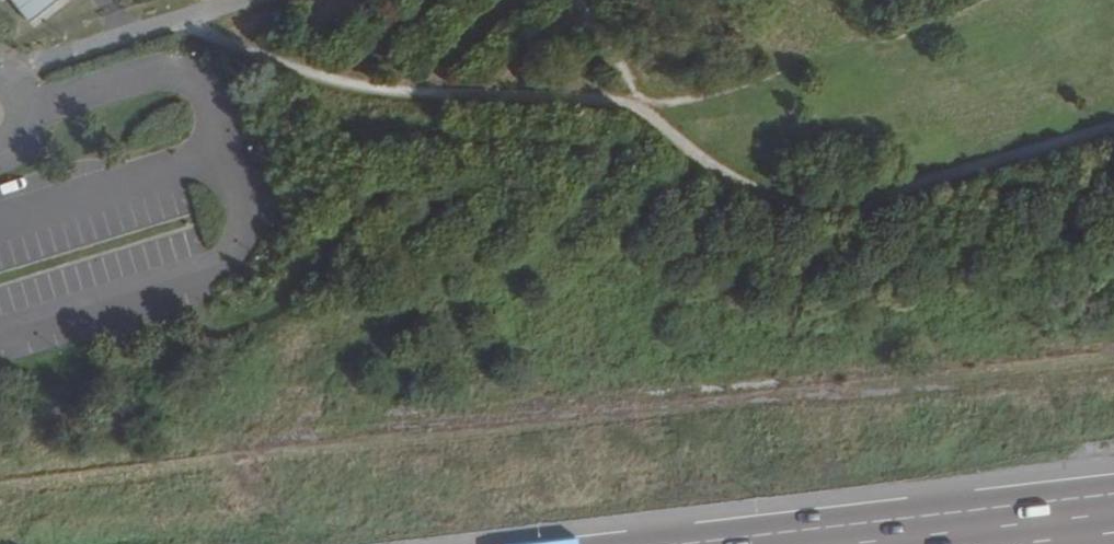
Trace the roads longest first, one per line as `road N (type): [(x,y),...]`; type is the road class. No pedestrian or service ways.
road 1 (motorway): [(1113,514),(860,543)]

